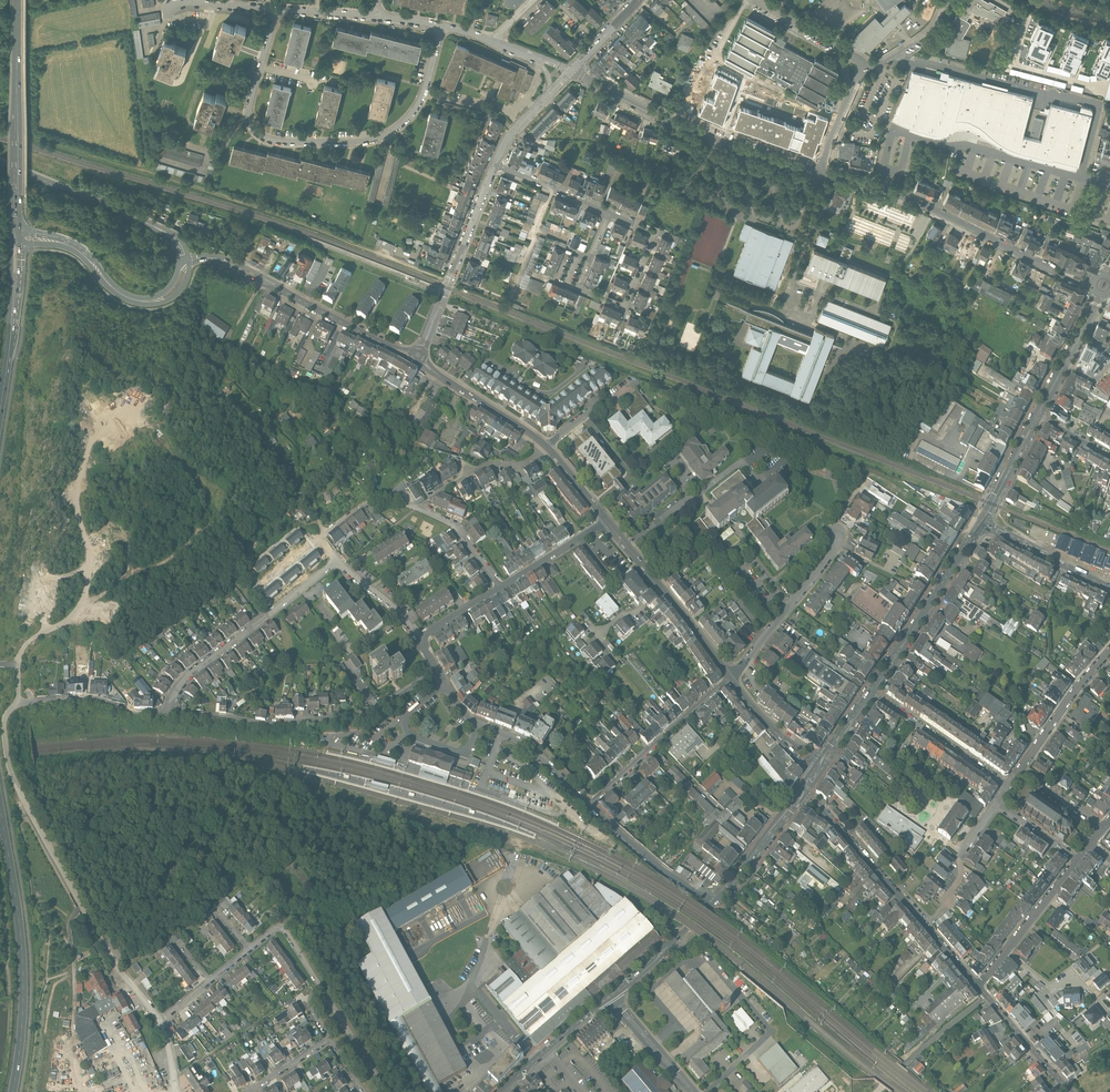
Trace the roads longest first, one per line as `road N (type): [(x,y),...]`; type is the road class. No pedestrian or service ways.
road 1 (residential): [(114,956),(12,778),(2,728),(18,704),(44,700),(169,716)]
road 2 (residential): [(277,10),(249,115),(259,134),(287,143),(364,141),(389,131),(419,103),(442,27)]
road 3 (track): [(148,173),(289,217),(449,282)]
road 4 (residential): [(1092,284),(908,199),(821,172)]
road 5 (primary): [(0,808),(23,972),(12,1091)]
road 6 (residential): [(169,716),(271,727),(359,717),(437,670)]
road 7 (residential): [(821,172),(723,142),(572,73)]
road 8 (unclassified): [(802,792),(978,983)]
road 9 (secondary): [(189,262),(225,262),(412,353)]
road 10 (primary): [(16,239),(16,0)]
road 11 (residential): [(336,561),(184,679),(169,716)]
road 12 (residential): [(502,587),(457,528),(394,499),(370,501),(322,530)]
road 13 (secondary): [(872,689),(982,520)]
road 14 (residential): [(496,165),(420,350)]
road 15 (residential): [(731,678),(589,805)]
road 16 (secondary): [(0,165),(173,239)]
road 17 (residential): [(837,533),(836,547),(731,678)]
road 18 (primary): [(16,239),(0,418)]
road 19 (residential): [(872,689),(1009,786)]
road 20 (residential): [(444,683),(404,715),(406,733),(460,754),(478,724)]
road 21 (residential): [(712,903),(589,805)]
road 22 (secondary): [(422,359),(547,445)]
road 23 (residential): [(1109,651),(1020,768)]
road 24 (secondary): [(139,303),(113,290),(77,250),(16,239)]
road 25 (secondary): [(982,520),(1109,587)]
road 26 (secondary): [(712,903),(802,792)]
road 27 (unclassified): [(978,983),(1071,1091)]
road 28 (track): [(18,124),(26,137),(148,173)]
road 29 (secondary): [(610,997),(503,1091)]
road 30 (track): [(390,838),(281,922)]
road 31 (residential): [(277,10),(173,3),(164,27)]
road 32 (residential): [(758,0),(866,71)]
road 33 (residential): [(389,1091),(320,984)]
road 34 (secondary): [(731,678),(769,725),(820,767)]
road 35 (residential): [(608,519),(502,587)]
road 36 (residential): [(610,997),(693,1091)]
road 37 (track): [(19,0),(18,124)]
road 38 (residential): [(437,492),(478,467),(523,462),(547,445)]
road 39 (residential): [(496,165),(608,213)]

